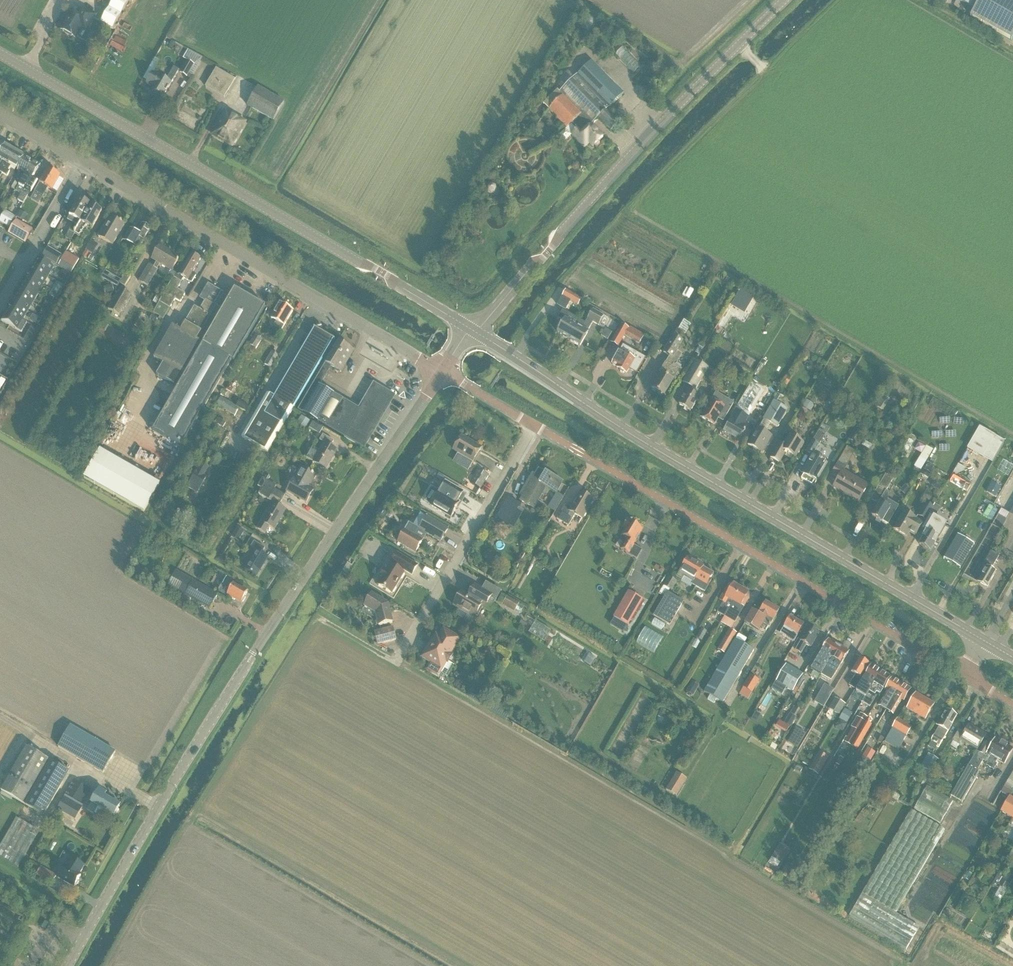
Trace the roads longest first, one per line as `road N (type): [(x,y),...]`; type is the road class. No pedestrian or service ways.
road 1 (unclassified): [(69,965),(254,653),(443,371)]
road 2 (tertiary): [(986,642),(473,332)]
road 3 (tertiary): [(473,332),(0,54)]
road 4 (unclassified): [(536,426),(966,676)]
road 5 (unclassified): [(473,332),(787,0)]
road 6 (unclassified): [(443,371),(83,162)]
road 7 (residential): [(536,426),(404,649)]
road 8 (residential): [(83,162),(0,307)]

